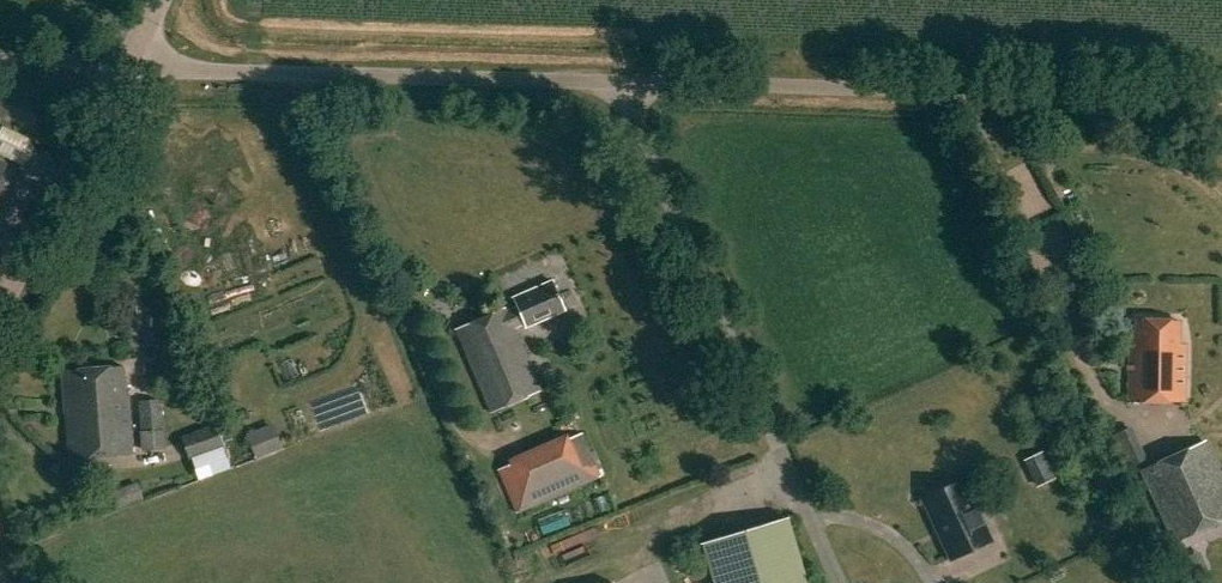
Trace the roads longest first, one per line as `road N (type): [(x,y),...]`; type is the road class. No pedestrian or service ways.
road 1 (unclassified): [(1221,97),(124,65)]
road 2 (tertiary): [(0,299),(124,65)]

